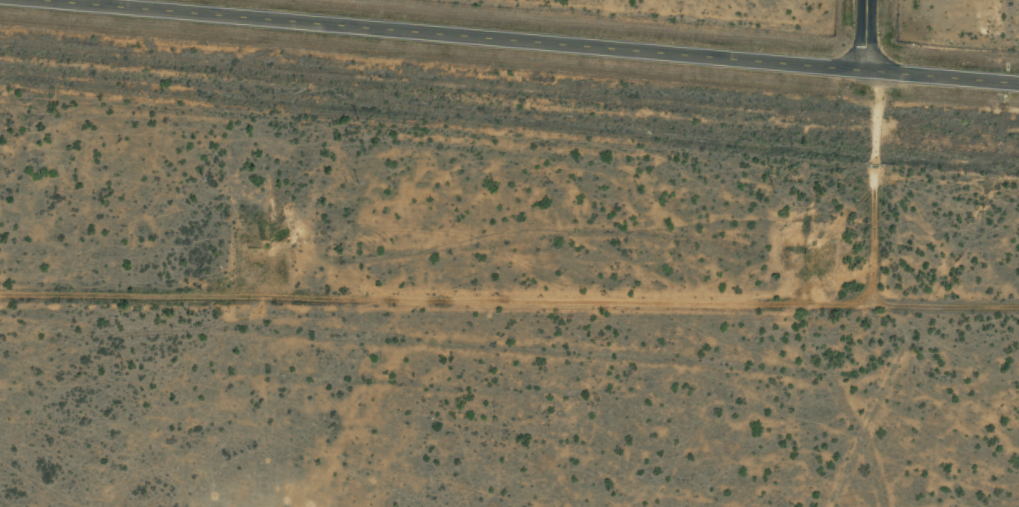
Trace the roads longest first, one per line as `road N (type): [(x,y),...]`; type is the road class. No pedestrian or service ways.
road 1 (residential): [(1018,331),(892,309),(770,324),(673,396),(0,333)]
road 2 (secondary): [(1018,83),(81,0)]

